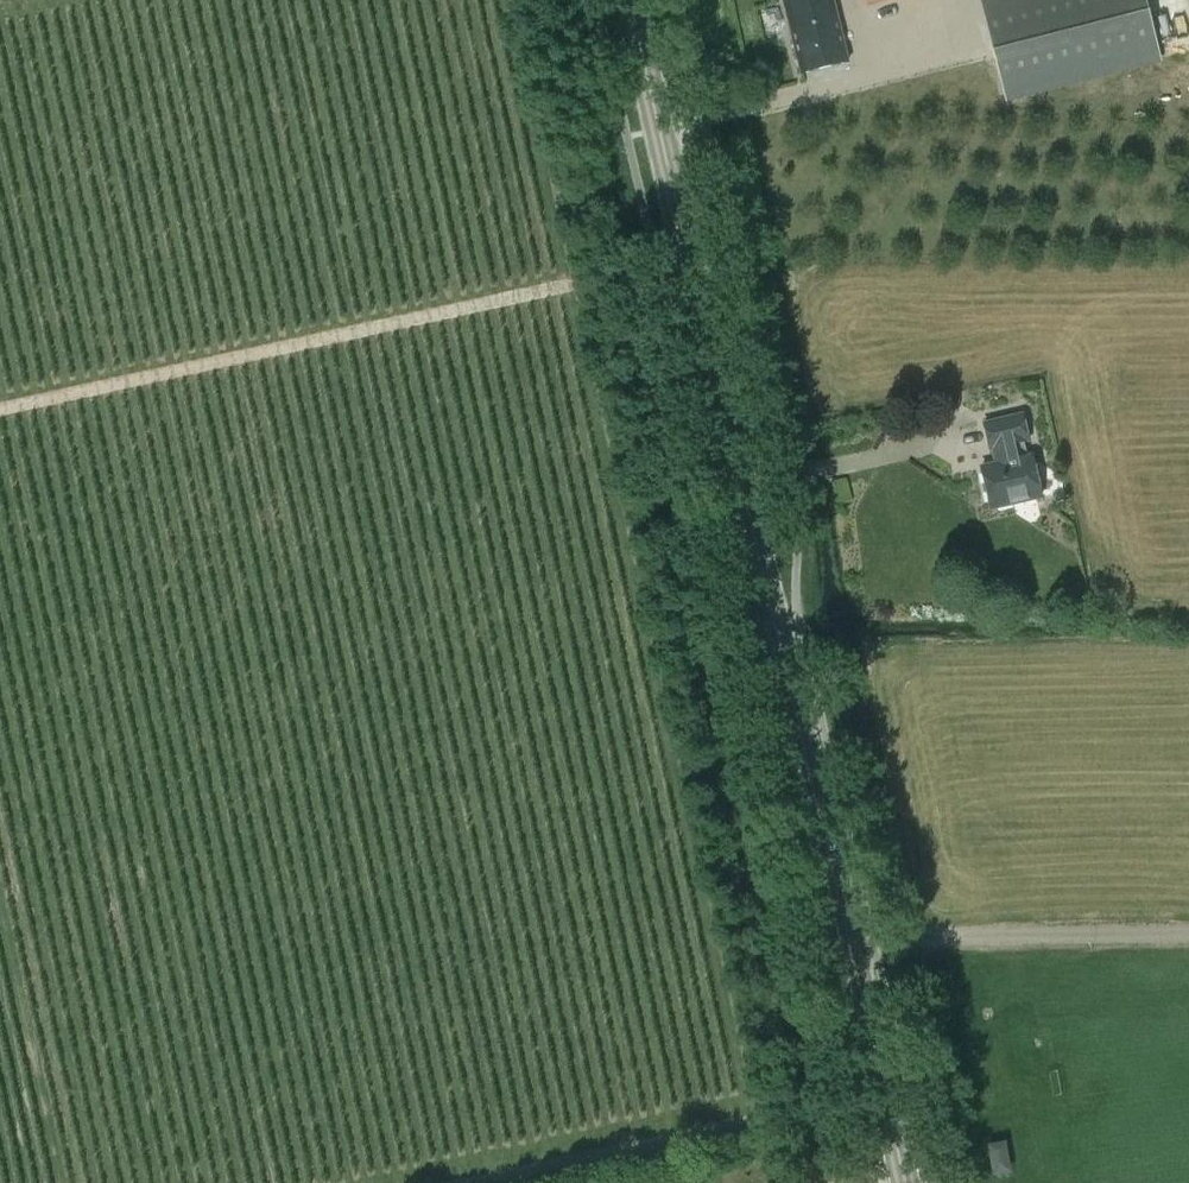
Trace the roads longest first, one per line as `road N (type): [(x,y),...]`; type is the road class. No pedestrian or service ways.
road 1 (secondary): [(904,1182),(629,0)]

